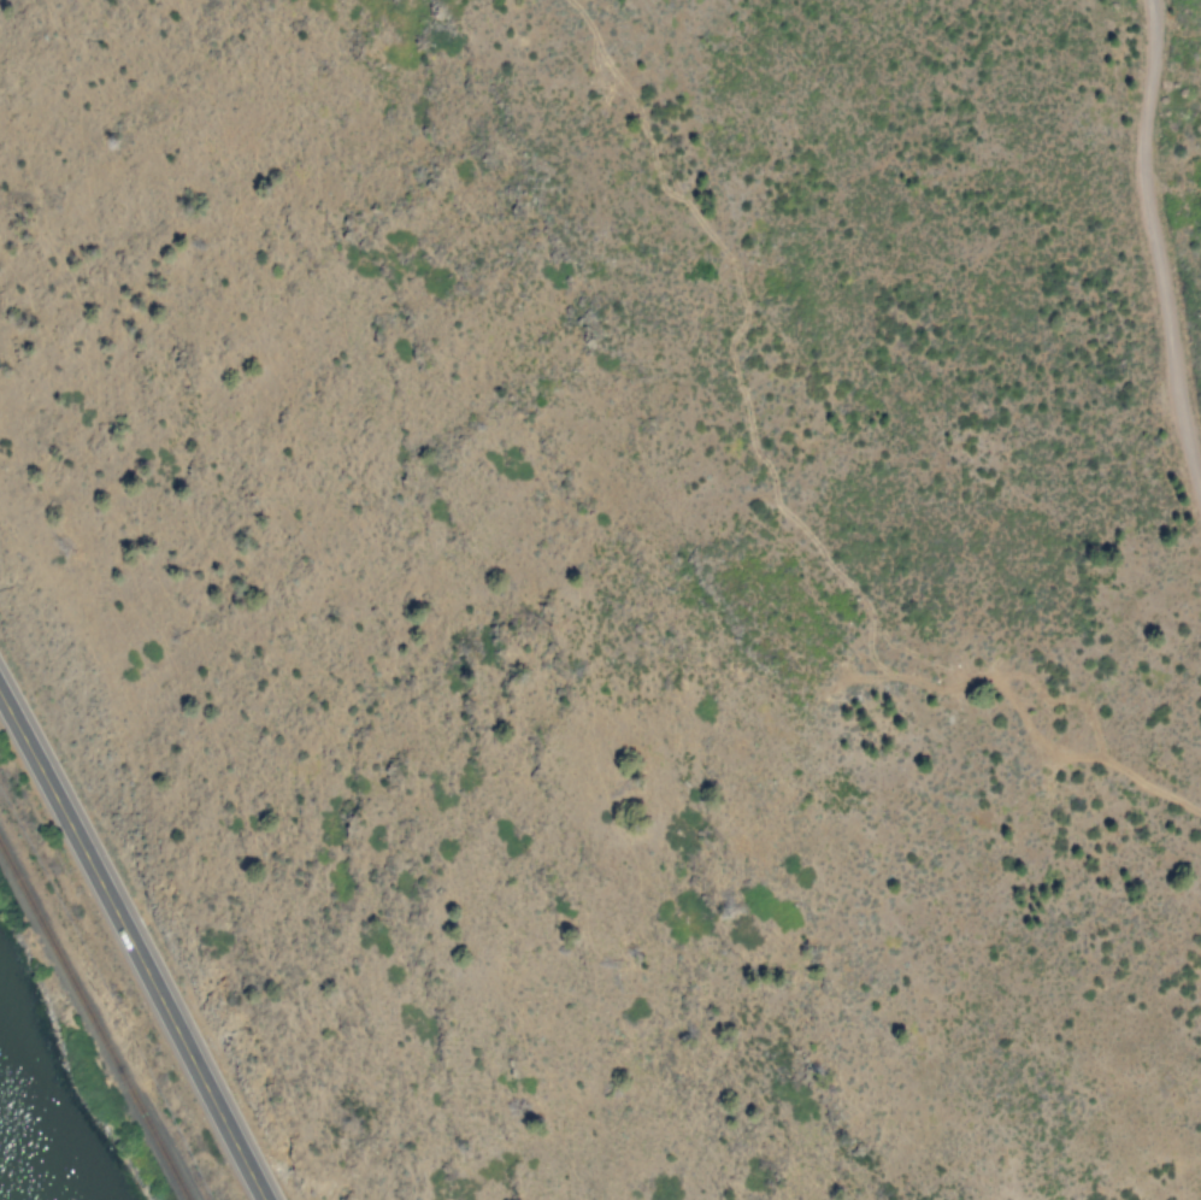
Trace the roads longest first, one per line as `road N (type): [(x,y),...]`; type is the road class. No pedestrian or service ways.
road 1 (trunk): [(269,1199),(0,706)]
road 2 (residential): [(1200,510),(1171,393),(1165,306),(1140,182),(1150,0)]

